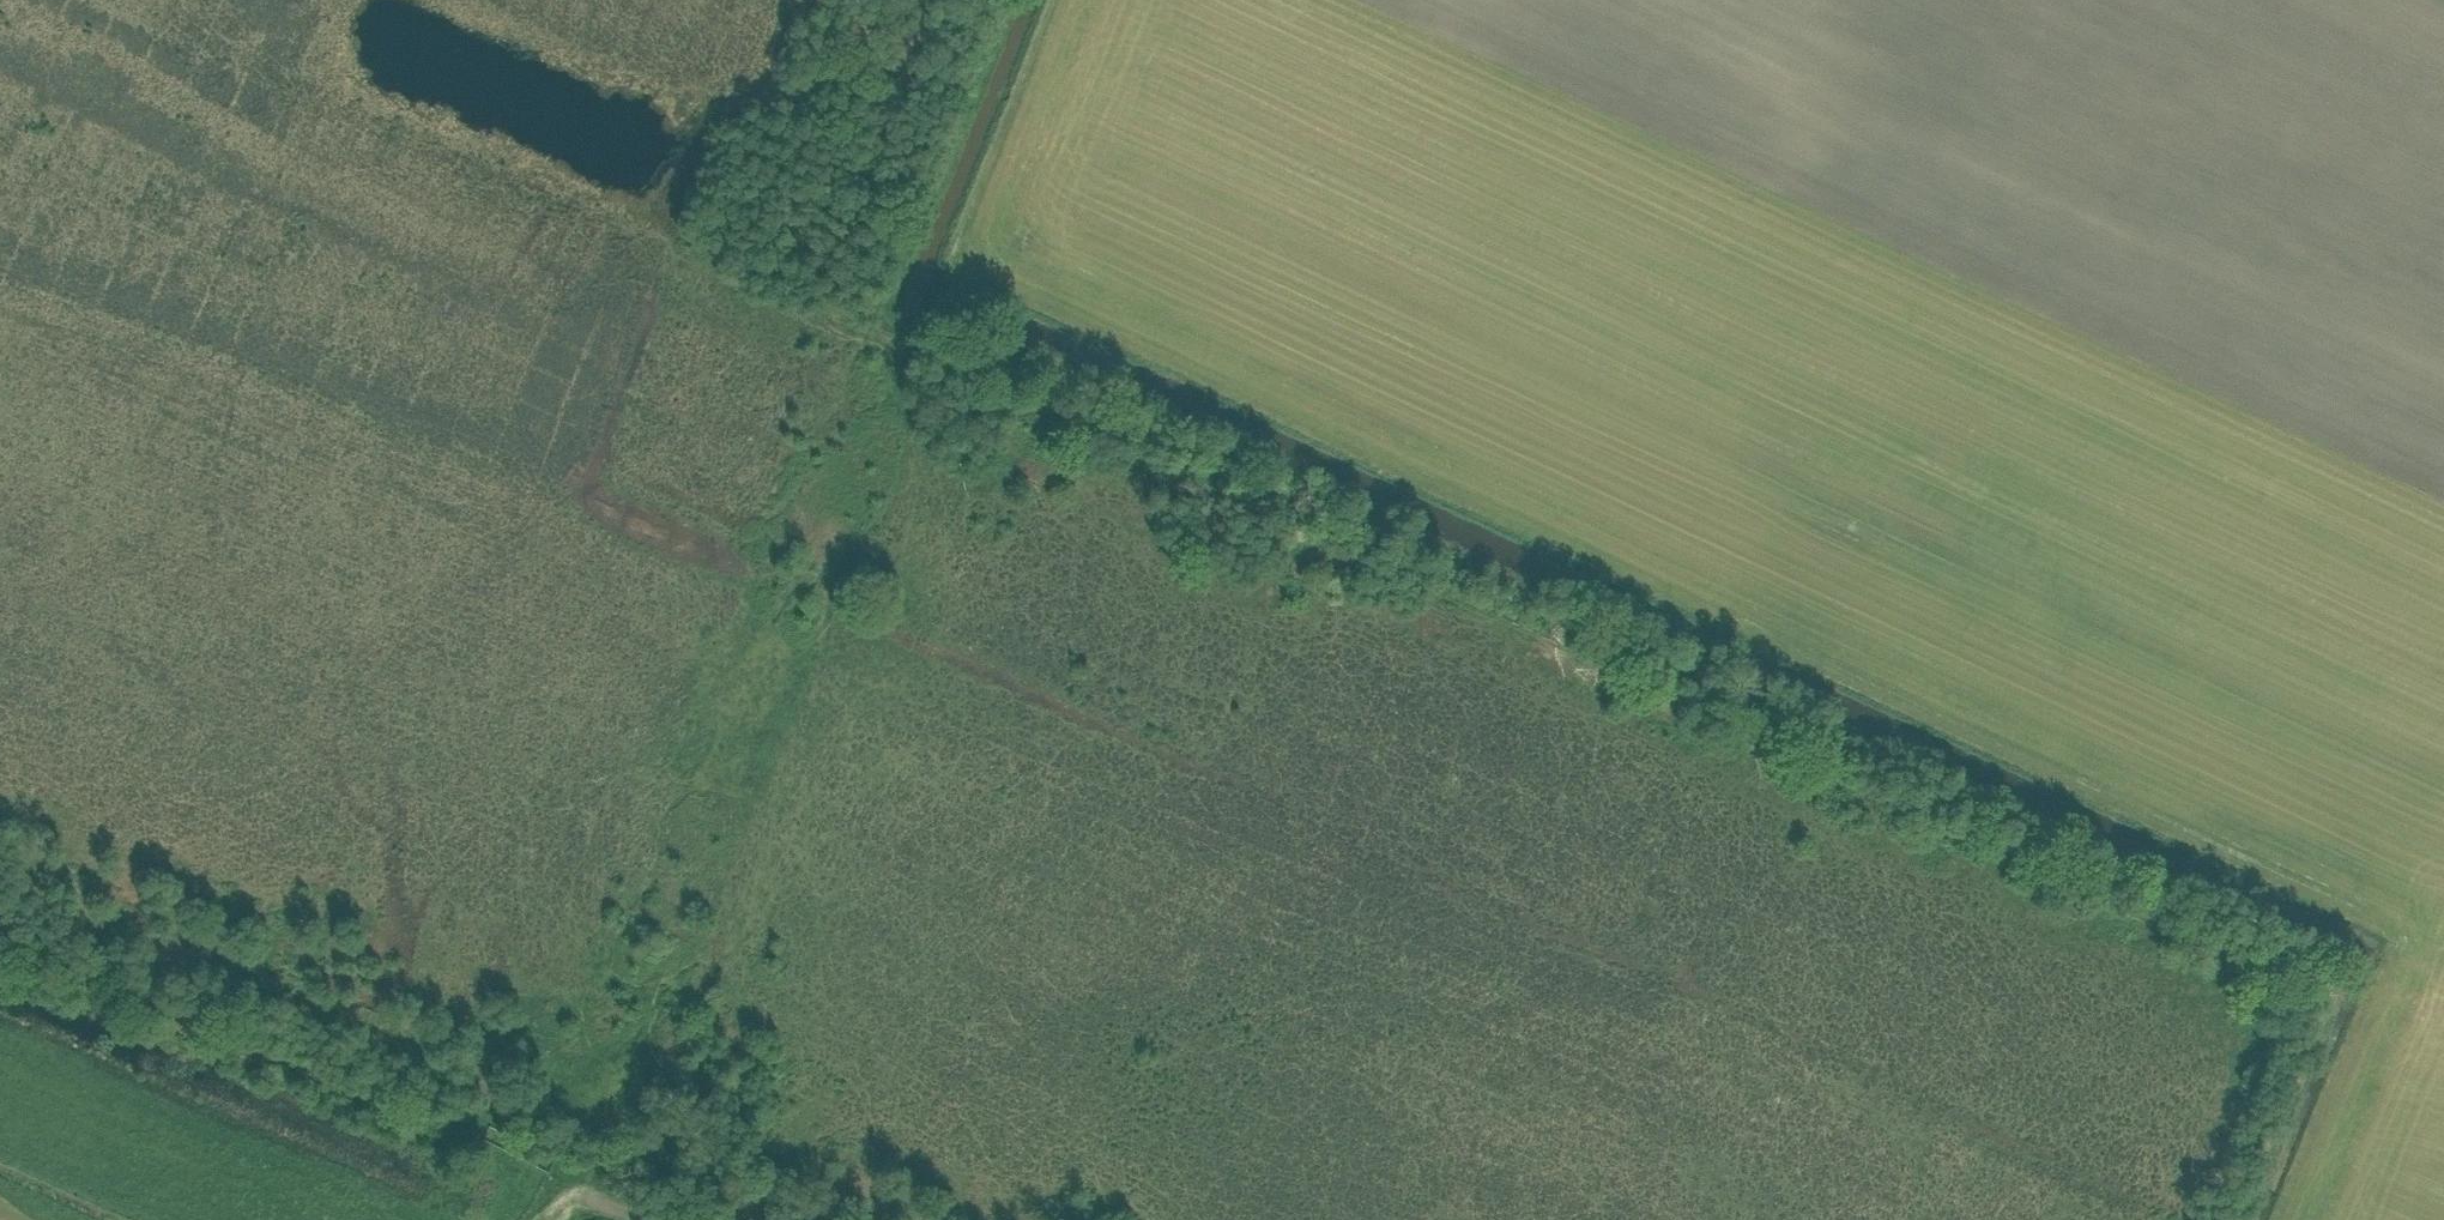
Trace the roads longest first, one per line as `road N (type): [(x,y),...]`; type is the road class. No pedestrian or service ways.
road 1 (track): [(628,1219),(576,1198),(541,1161),(461,1128),(430,1132),(0,938)]

